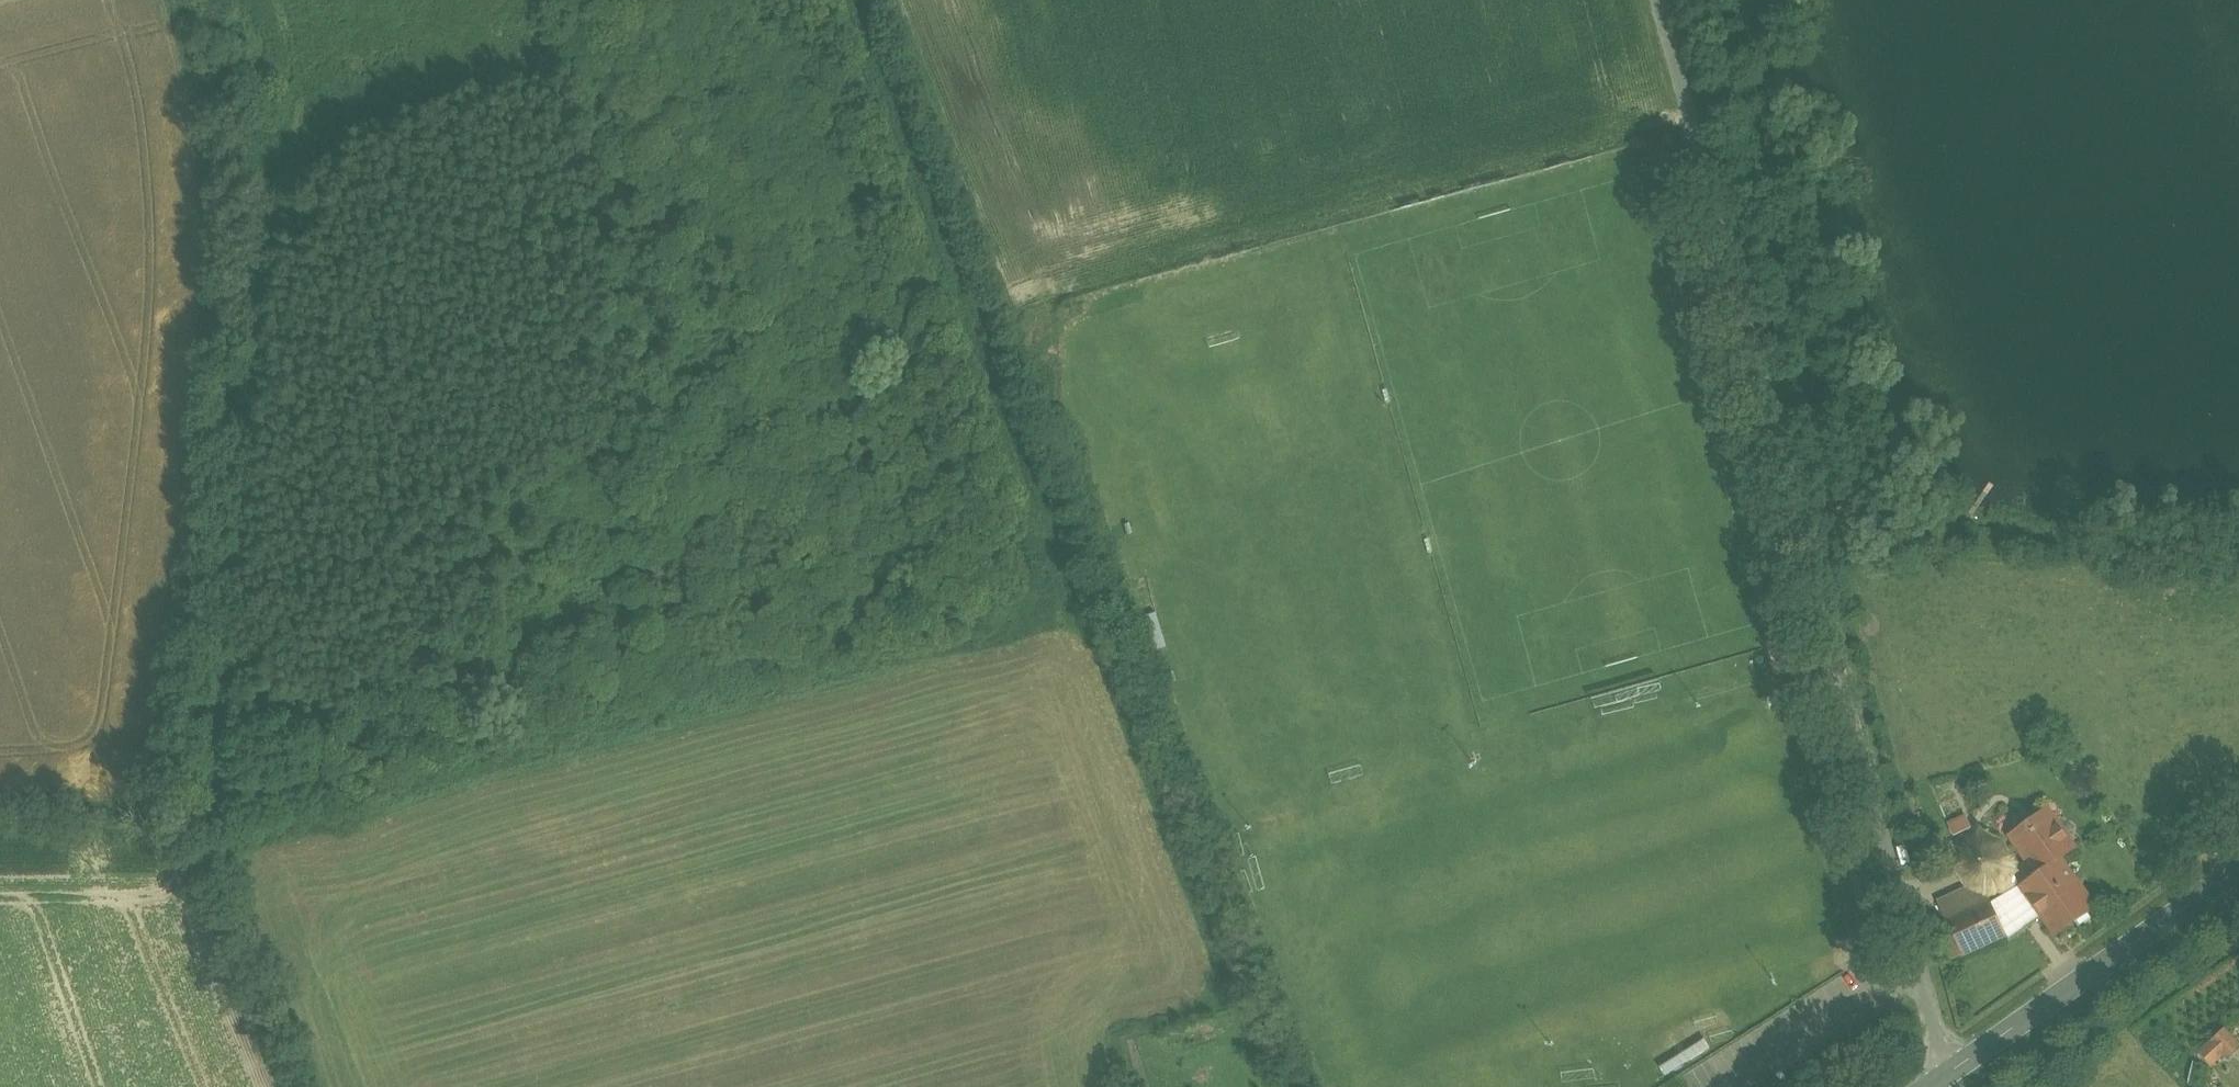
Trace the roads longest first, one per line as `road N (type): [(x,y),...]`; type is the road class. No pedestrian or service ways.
road 1 (unclassified): [(1660,0),(1948,1077)]
road 2 (secondary): [(2238,871),(1948,1077)]

